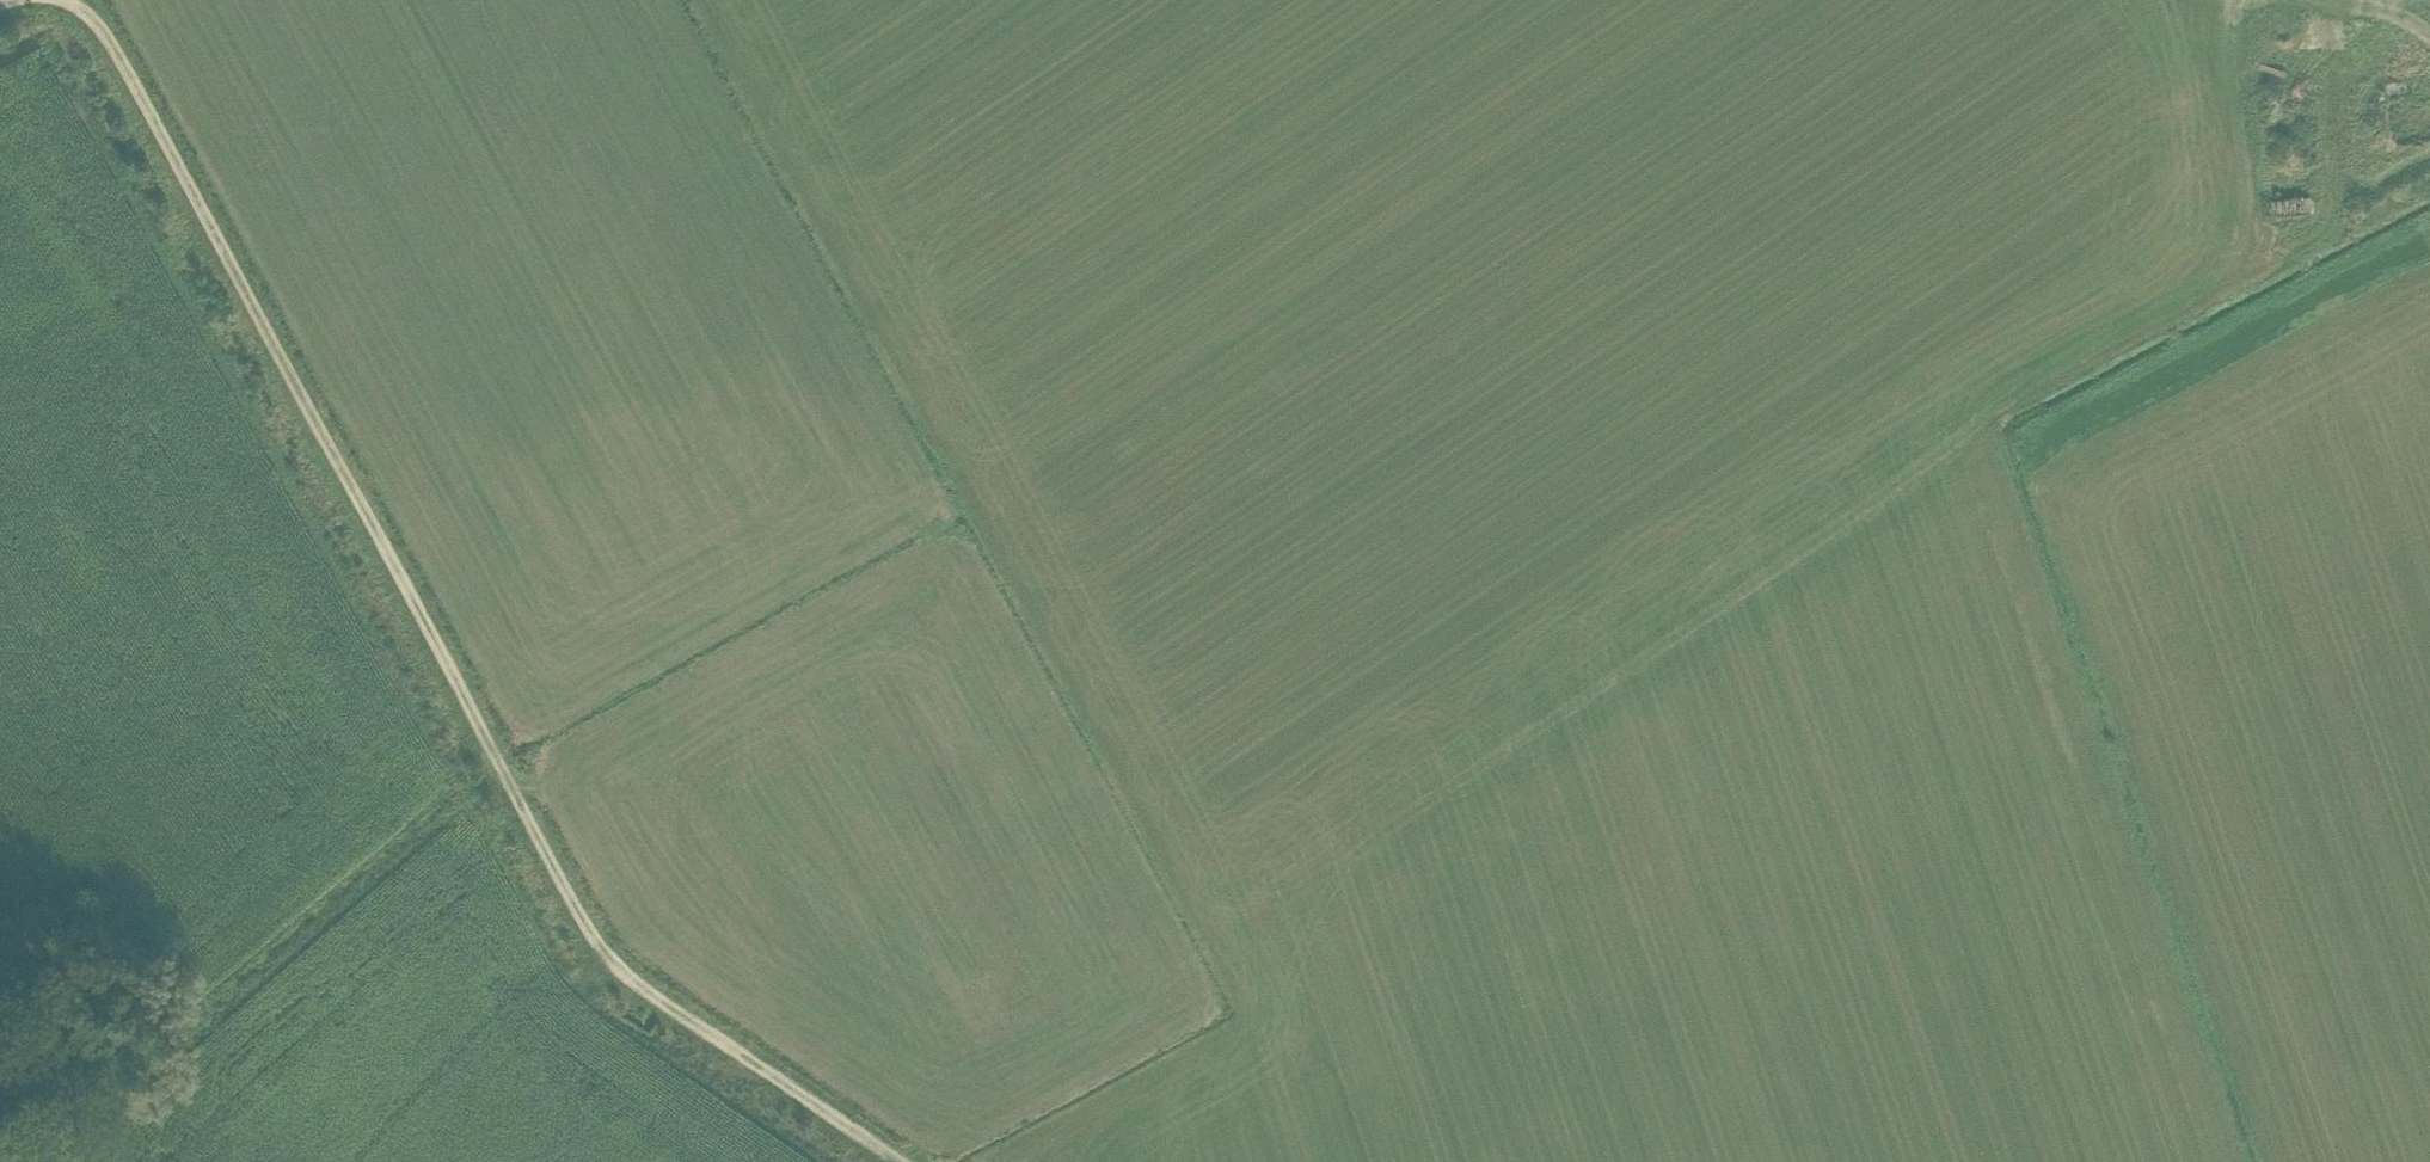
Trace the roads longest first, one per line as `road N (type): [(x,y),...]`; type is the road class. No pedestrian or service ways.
road 1 (track): [(70,0),(108,39),(605,960),(902,1161)]

